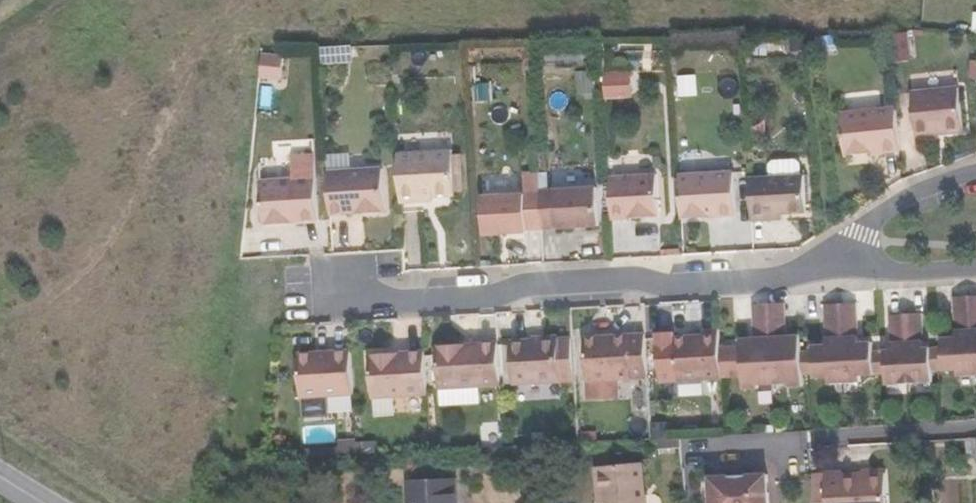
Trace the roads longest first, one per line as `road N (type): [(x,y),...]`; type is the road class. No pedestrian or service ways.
road 1 (residential): [(810,268),(662,288),(501,290),(462,301),(337,307)]
road 2 (residential): [(975,172),(892,203),(810,268)]
road 3 (residential): [(810,268),(975,268)]

